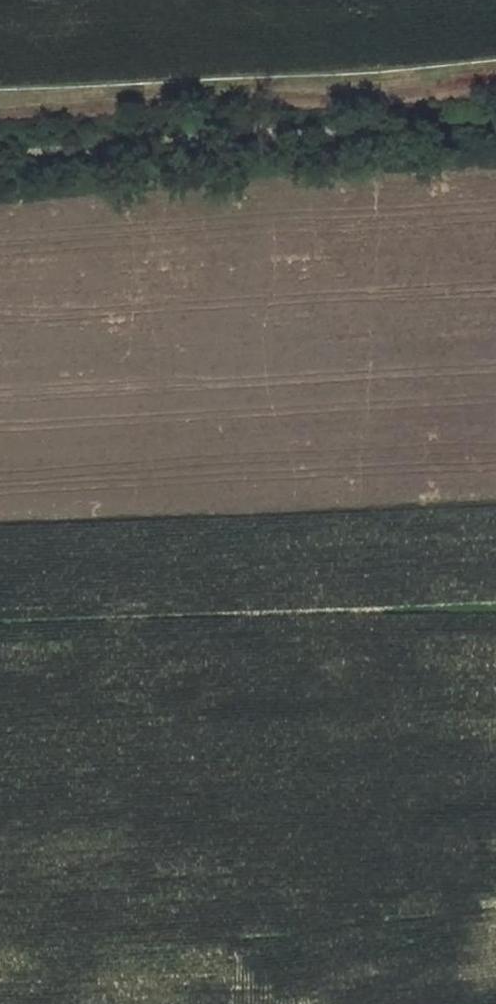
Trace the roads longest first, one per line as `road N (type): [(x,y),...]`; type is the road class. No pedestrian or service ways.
road 1 (track): [(0,101),(495,73)]

